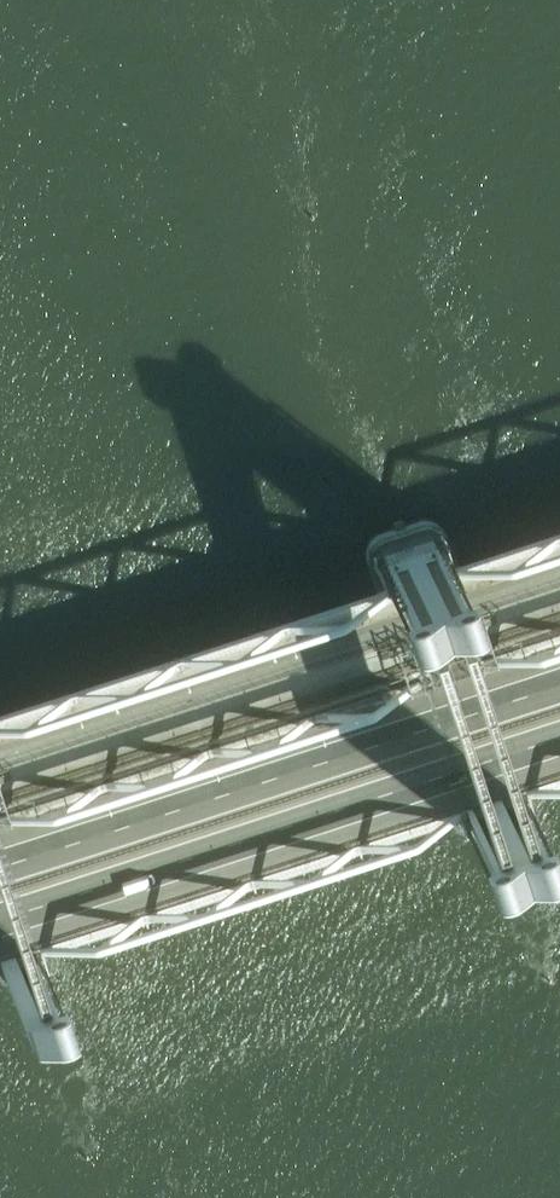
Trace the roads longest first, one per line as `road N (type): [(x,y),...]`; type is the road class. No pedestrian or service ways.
road 1 (motorway): [(559,656),(0,839)]
road 2 (motorway): [(0,896),(559,714)]
road 3 (motorway): [(559,997),(202,1113),(0,1167)]
road 4 (motorway): [(156,1197),(559,1071)]

